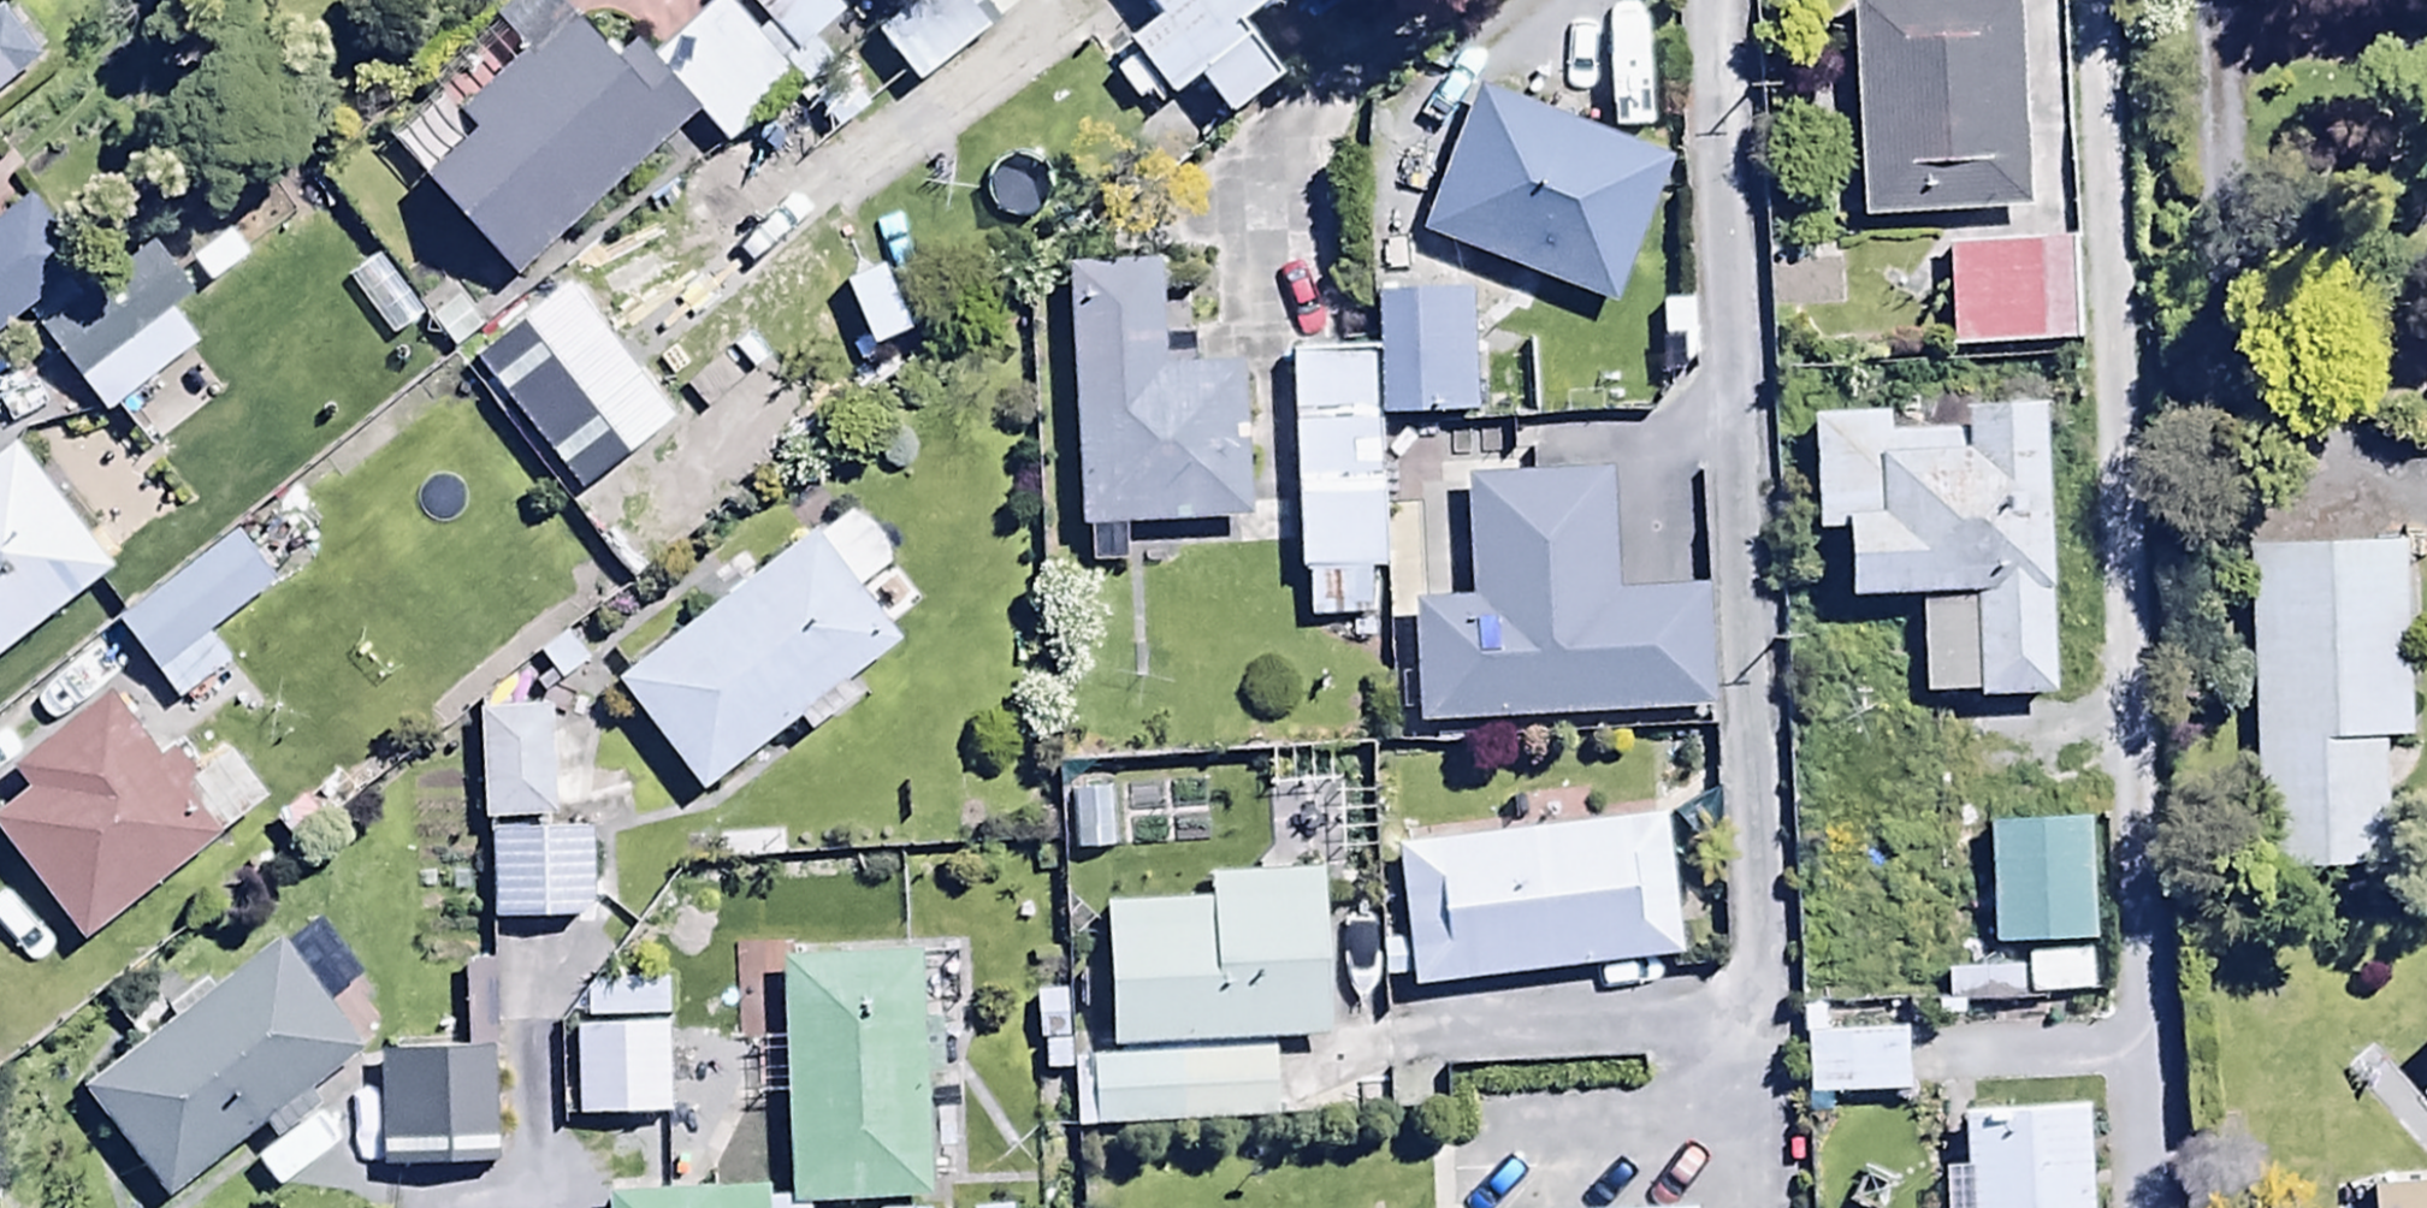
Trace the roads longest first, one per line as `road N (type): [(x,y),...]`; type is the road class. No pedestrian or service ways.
road 1 (residential): [(1707,0),(1739,965)]
road 2 (residential): [(1739,965),(1418,981)]
road 3 (residential): [(1739,965),(1746,1176)]

